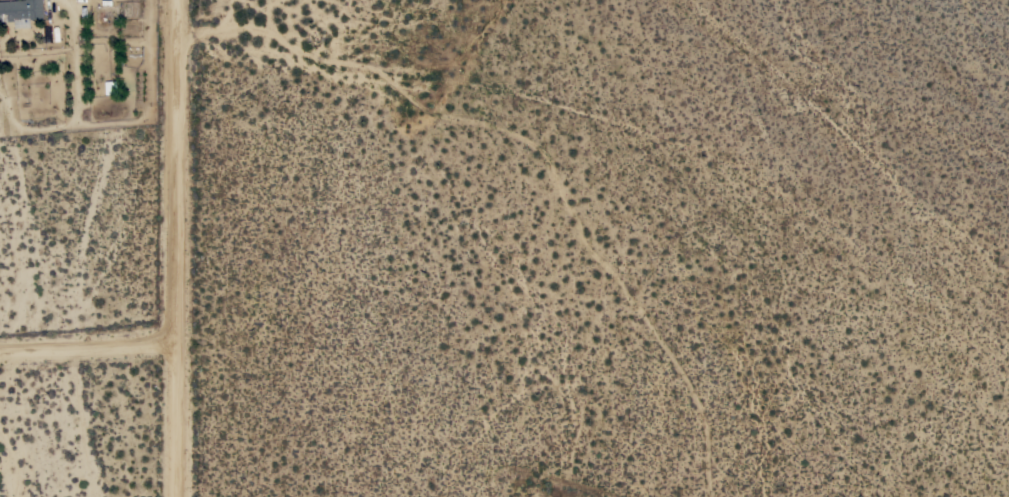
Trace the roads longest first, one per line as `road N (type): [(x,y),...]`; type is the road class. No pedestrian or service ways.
road 1 (residential): [(175,0),(176,496)]
road 2 (residential): [(0,357),(176,343)]

